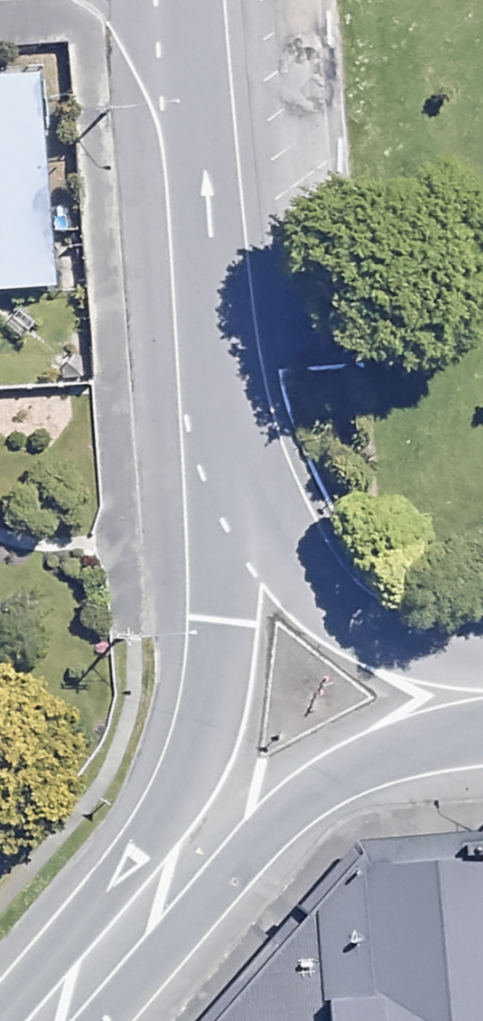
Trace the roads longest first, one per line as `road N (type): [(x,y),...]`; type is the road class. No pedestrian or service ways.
road 1 (trunk): [(42,1020),(104,893),(163,814),(199,745),(217,671),(219,382)]
road 2 (trunk): [(482,733),(397,751),(299,798),(172,939),(56,1020)]
road 3 (trunk): [(482,667),(371,640),(314,602),(273,539),(219,382)]
road 4 (trunk): [(219,382),(198,136)]
road 5 (residential): [(198,136),(129,0)]
road 6 (trunk): [(198,136),(186,0)]

